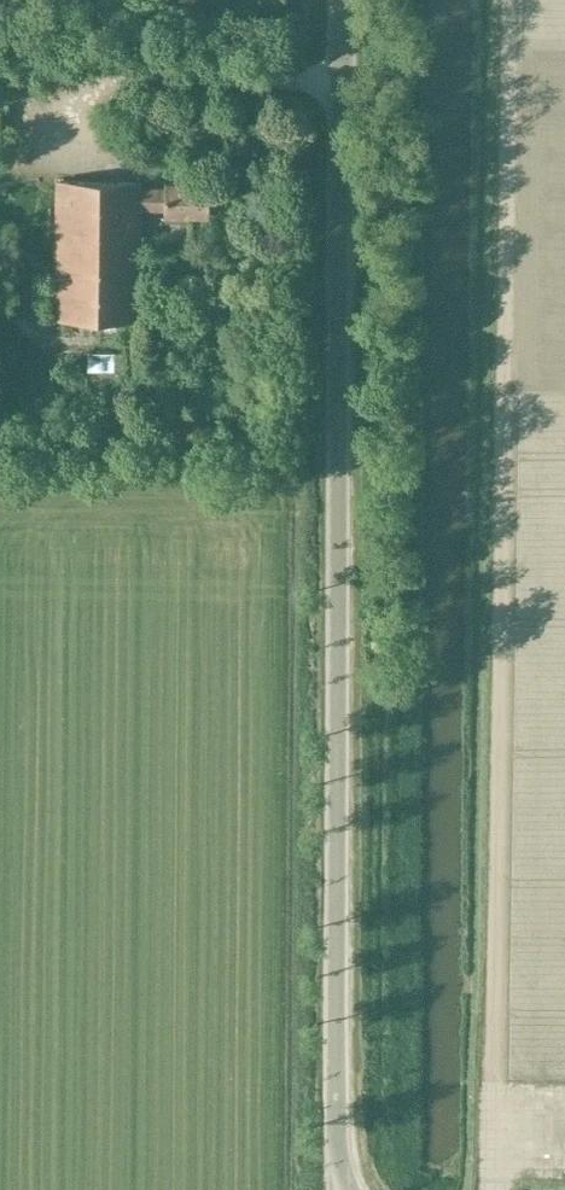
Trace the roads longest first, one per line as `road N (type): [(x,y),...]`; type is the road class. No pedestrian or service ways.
road 1 (unclassified): [(345,1189),(335,1154),(340,0)]

